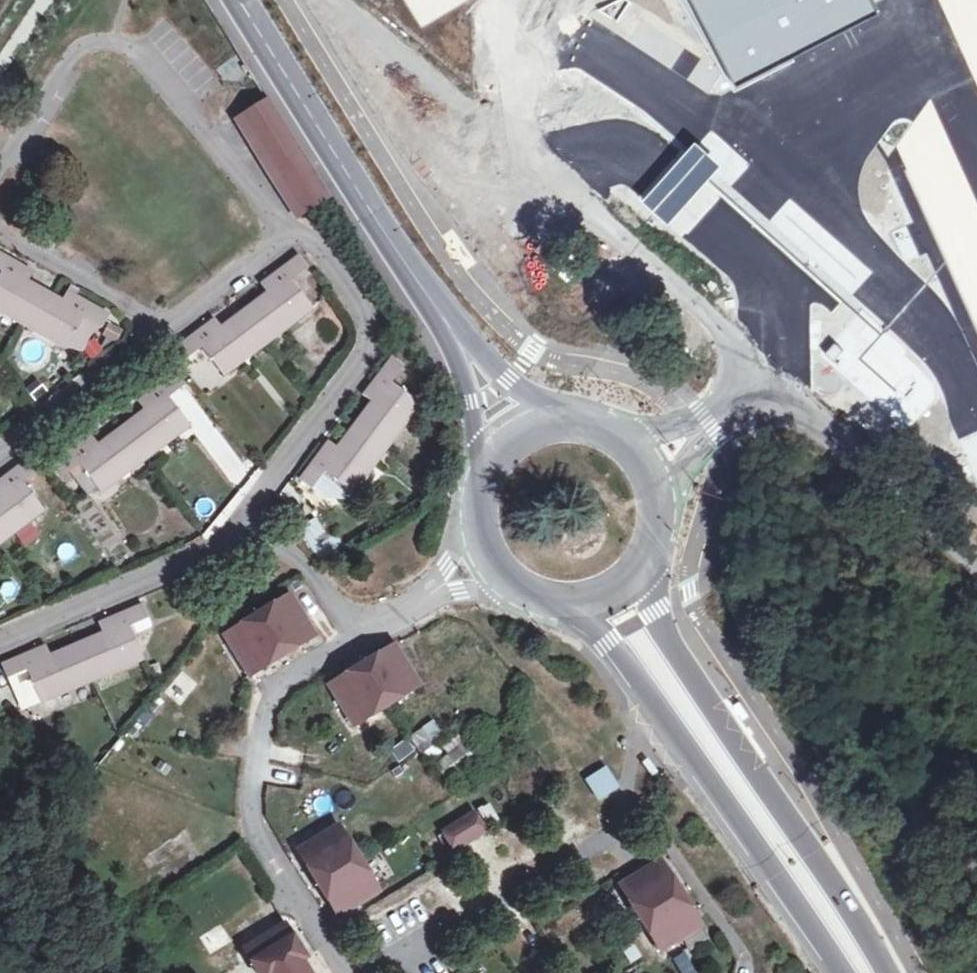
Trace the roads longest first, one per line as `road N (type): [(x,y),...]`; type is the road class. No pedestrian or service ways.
road 1 (tertiary): [(890,972),(674,652),(647,590),(641,556)]
road 2 (tertiary): [(564,601),(749,834),(842,972)]
road 3 (residential): [(0,179),(72,63),(102,46),(141,55),(289,237)]
road 4 (residential): [(366,637),(282,690),(259,760),(255,826),(346,972)]
road 5 (residential): [(242,532),(368,355),(369,318),(321,250),(289,237)]
road 6 (tertiary): [(241,0),(427,291)]
road 7 (residential): [(628,820),(382,972)]
road 8 (unclassified): [(755,391),(799,408),(976,562)]
road 9 (residential): [(0,646),(205,563),(242,532)]
road 10 (residential): [(170,327),(0,455)]
road 11 (tertiary): [(579,422),(509,380),(427,291)]
road 12 (residential): [(0,234),(170,327)]
road 13 (tertiary): [(427,291),(471,384),(489,459)]
road 14 (unclassified): [(652,526),(674,483),(755,391)]
road 15 (residential): [(366,637),(282,548),(242,532)]
road 16 (residential): [(289,237),(170,327)]
road 17 (unclassified): [(755,391),(686,425),(618,439)]

